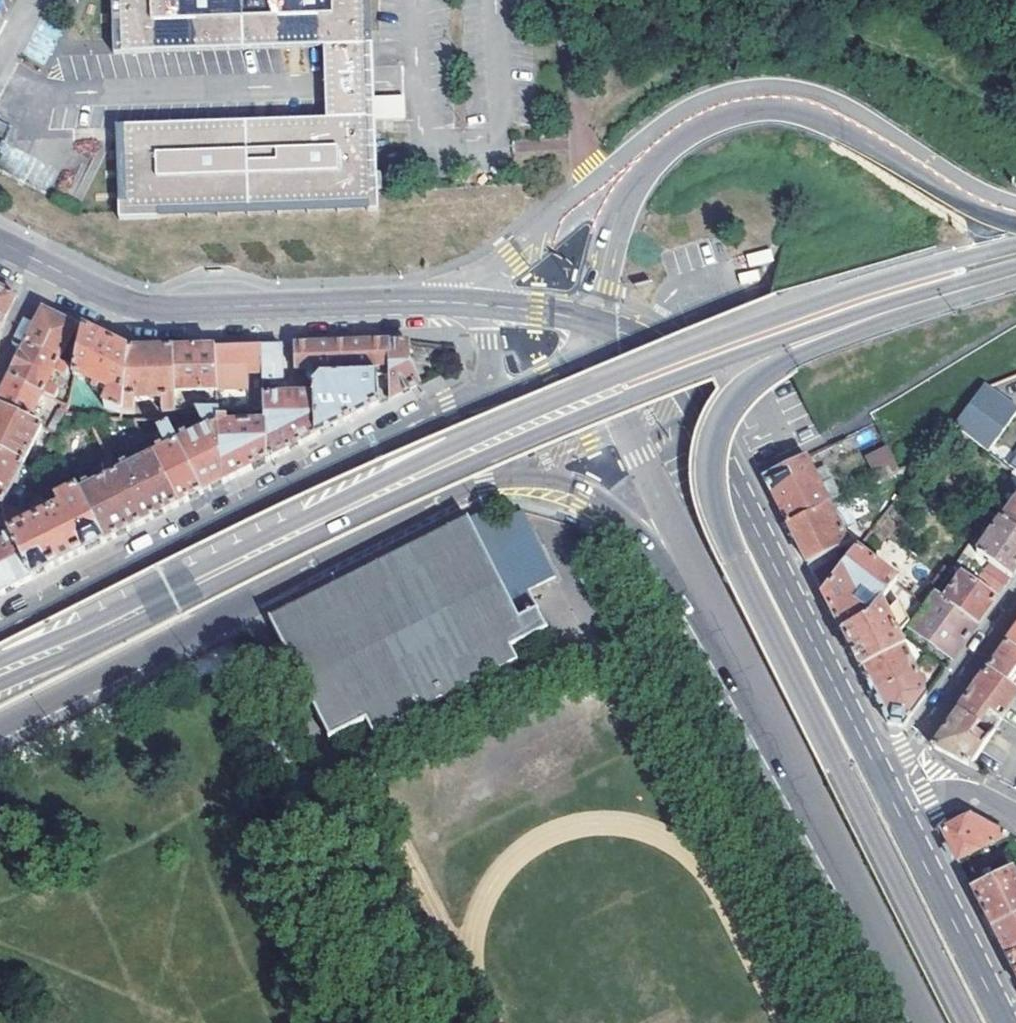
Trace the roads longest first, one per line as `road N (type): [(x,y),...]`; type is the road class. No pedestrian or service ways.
road 1 (secondary): [(1015,259),(736,347),(446,469),(0,679)]
road 2 (secondary): [(968,1022),(734,563),(715,507),(711,458),(727,414),(799,355),(1015,276)]
road 3 (secondary): [(1015,224),(829,126),(753,111),(695,132),(640,179),(613,224),(593,322)]
road 4 (secondary): [(0,730),(318,561),(506,476)]
road 5 (secondary): [(882,780),(689,386),(639,339),(593,322)]
road 6 (residential): [(495,393),(425,419),(0,627)]
road 7 (secondary): [(484,306),(148,309),(0,242)]
road 8 (secondary): [(723,626),(933,1022)]
road 9 (secondary): [(593,322),(595,374),(723,626)]
road 10 (secondary): [(506,476),(531,476),(605,505),(723,626)]
road 11 (secondary): [(1006,1022),(898,813)]
road 12 (residential): [(882,780),(1015,606)]
road 13 (residential): [(593,322),(571,361),(495,393)]
road 14 (residential): [(1015,819),(958,794),(898,813)]

